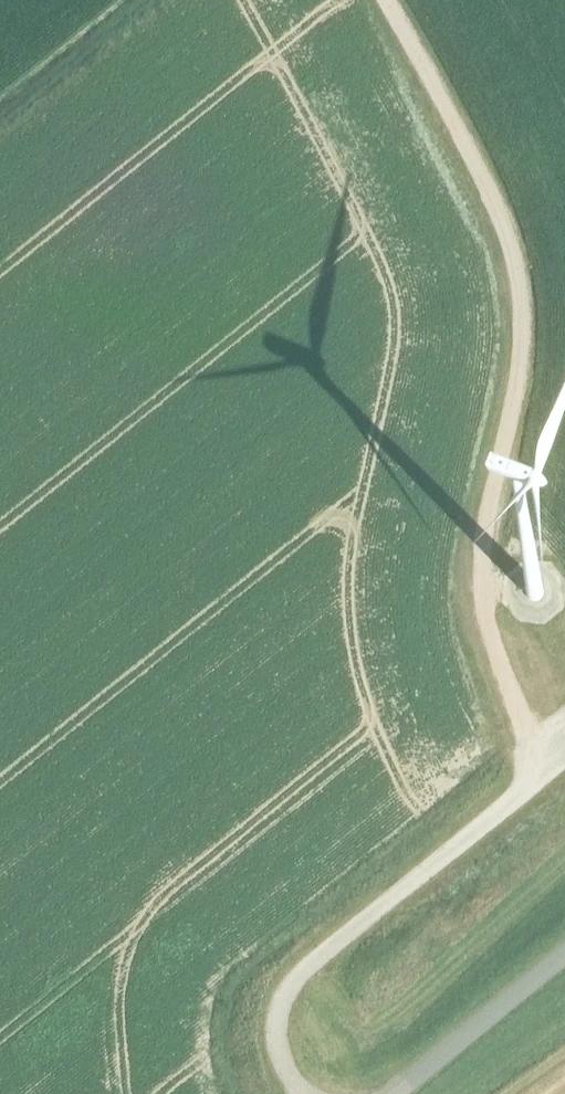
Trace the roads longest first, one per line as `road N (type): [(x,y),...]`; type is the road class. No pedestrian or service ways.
road 1 (track): [(555,759),(530,726),(483,620),(480,566),(516,395),(521,289),(503,218),(387,0)]
road 2 (unclassified): [(305,1093),(277,1030),(293,976),(564,751)]
road 3 (unclassified): [(390,1093),(564,952)]

